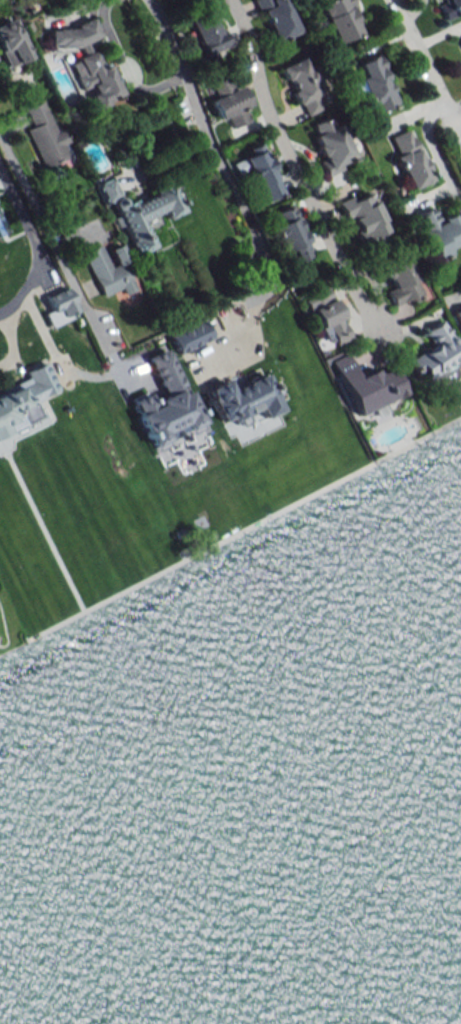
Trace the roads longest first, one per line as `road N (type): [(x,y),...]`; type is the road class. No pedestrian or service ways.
road 1 (residential): [(229,0),(275,132),(383,352)]
road 2 (residential): [(257,299),(272,280),(268,261),(147,0)]
road 3 (residential): [(0,311),(38,259),(0,175)]
road 4 (residential): [(391,0),(440,101),(460,120)]

